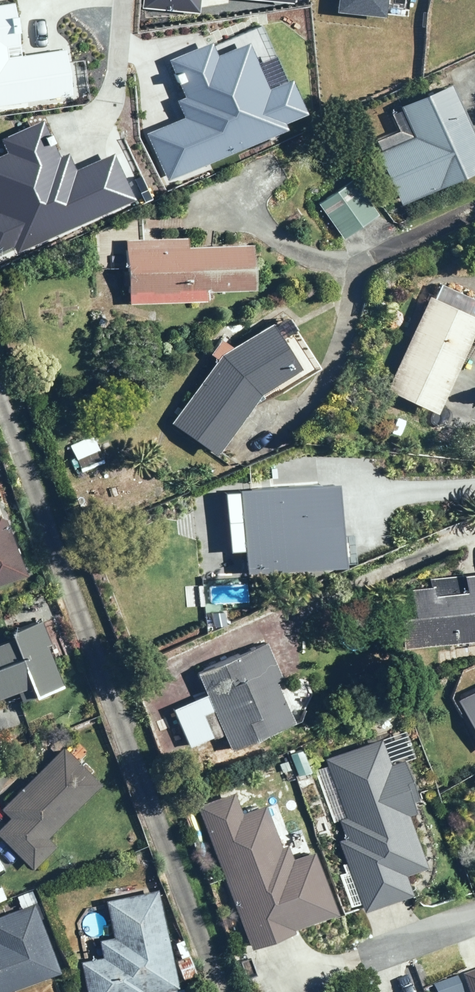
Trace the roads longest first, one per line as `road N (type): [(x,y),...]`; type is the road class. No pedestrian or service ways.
road 1 (residential): [(357,961),(474,920)]

